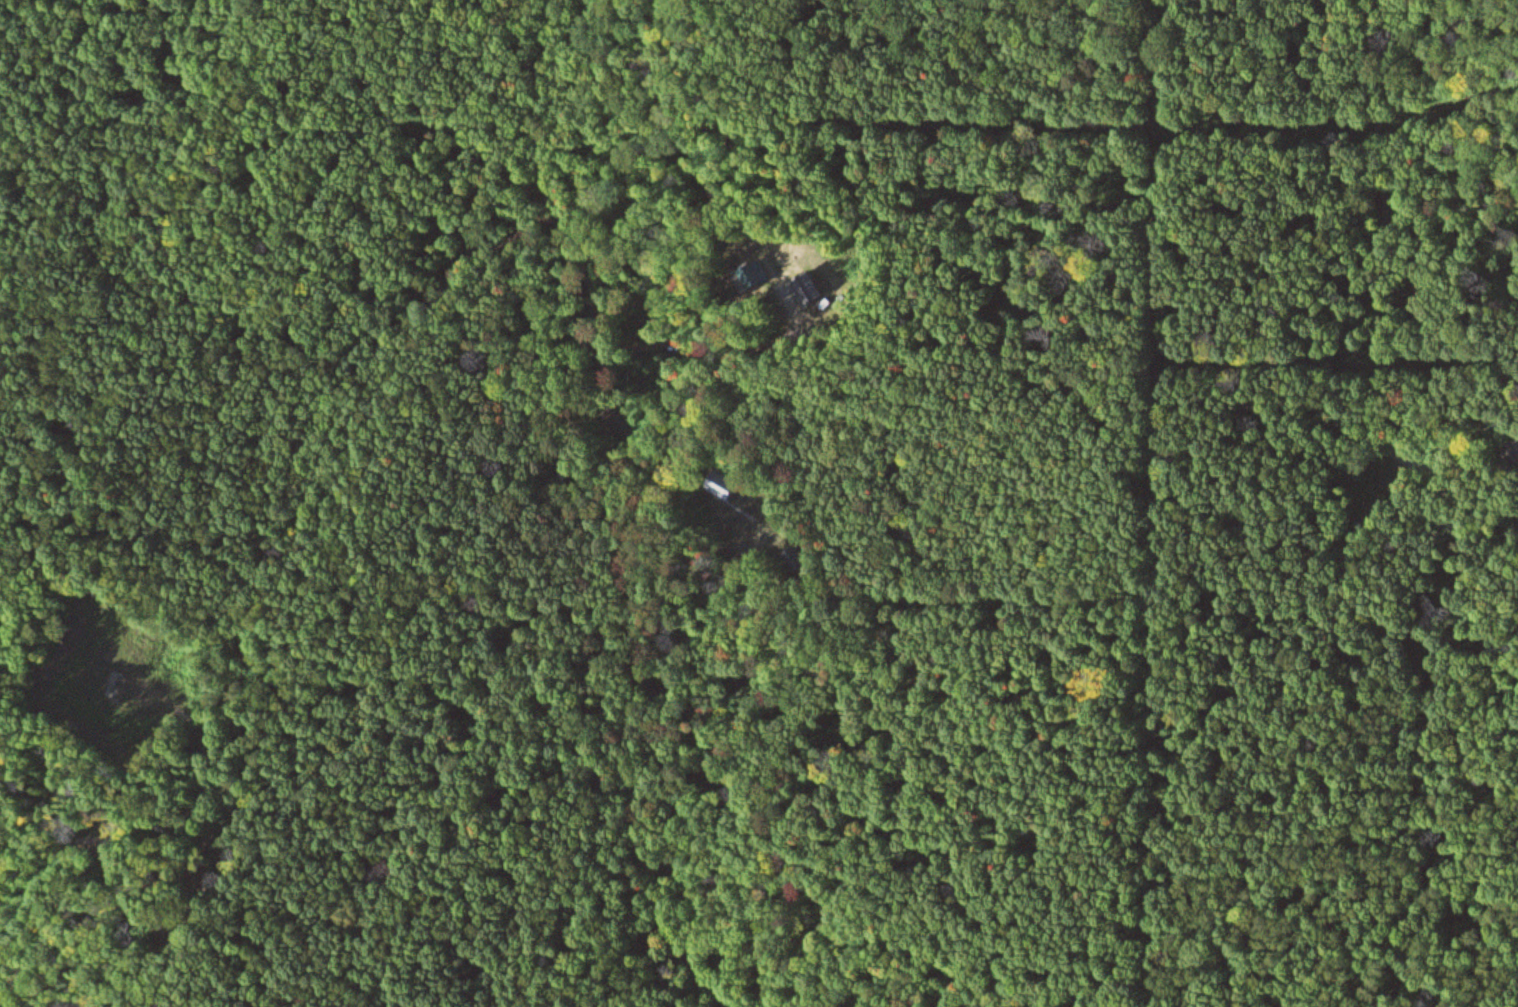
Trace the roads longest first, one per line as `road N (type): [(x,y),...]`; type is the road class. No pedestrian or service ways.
road 1 (track): [(0,923),(71,855),(160,749),(225,630),(298,533),(321,479),(330,392),(486,226),(525,159),(572,0)]
road 2 (track): [(615,444),(659,630),(643,769),(653,840),(696,957),(744,1006)]
road 3 (track): [(1375,0),(1383,58),(1388,428)]
road 4 (track): [(615,444),(612,341),(551,145),(552,68)]

